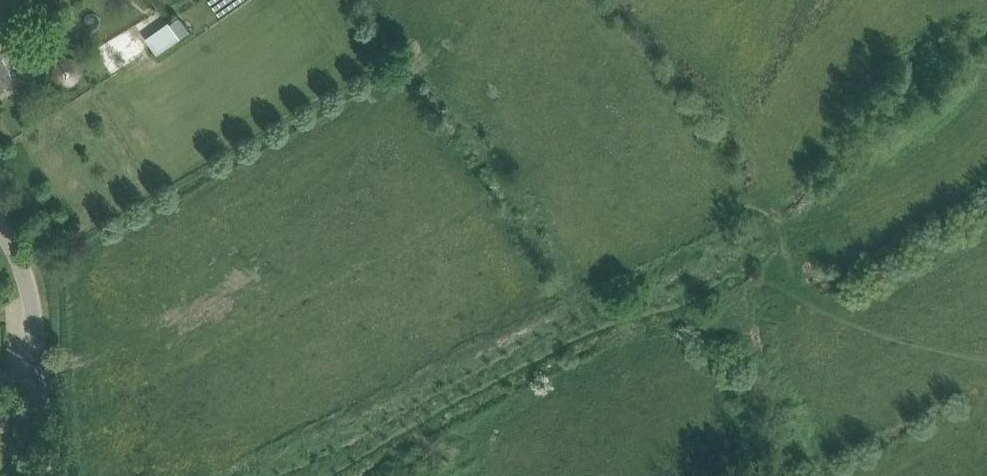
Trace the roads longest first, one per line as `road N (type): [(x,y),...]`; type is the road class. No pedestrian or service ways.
road 1 (unclassified): [(48,475),(34,298),(0,223)]

